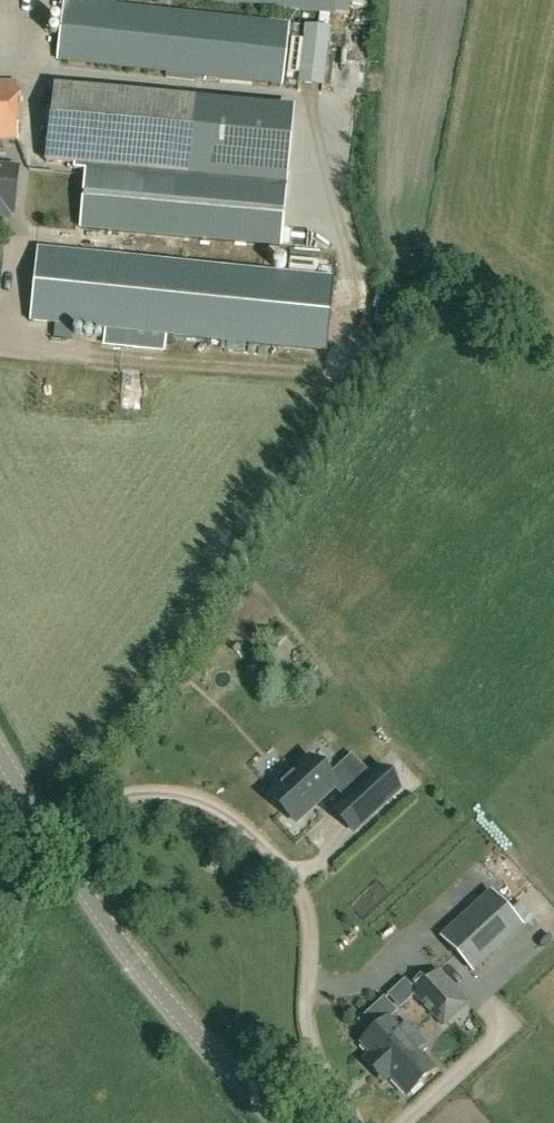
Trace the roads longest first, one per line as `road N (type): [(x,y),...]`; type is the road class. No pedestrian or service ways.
road 1 (unclassified): [(276,1122),(188,1031),(74,889),(0,769)]

